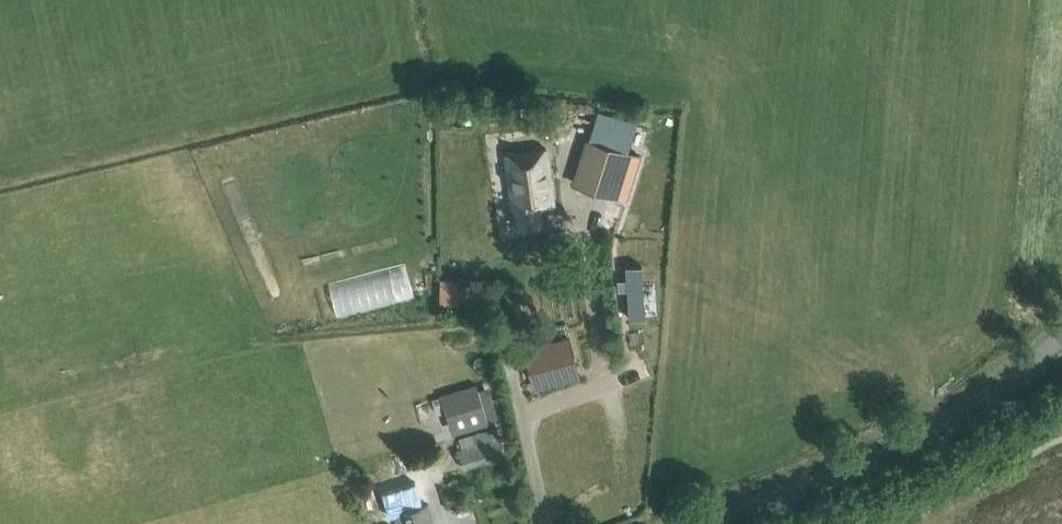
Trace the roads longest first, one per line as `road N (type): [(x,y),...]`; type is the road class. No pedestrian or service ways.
road 1 (tertiary): [(708,523),(909,441),(1061,338)]

